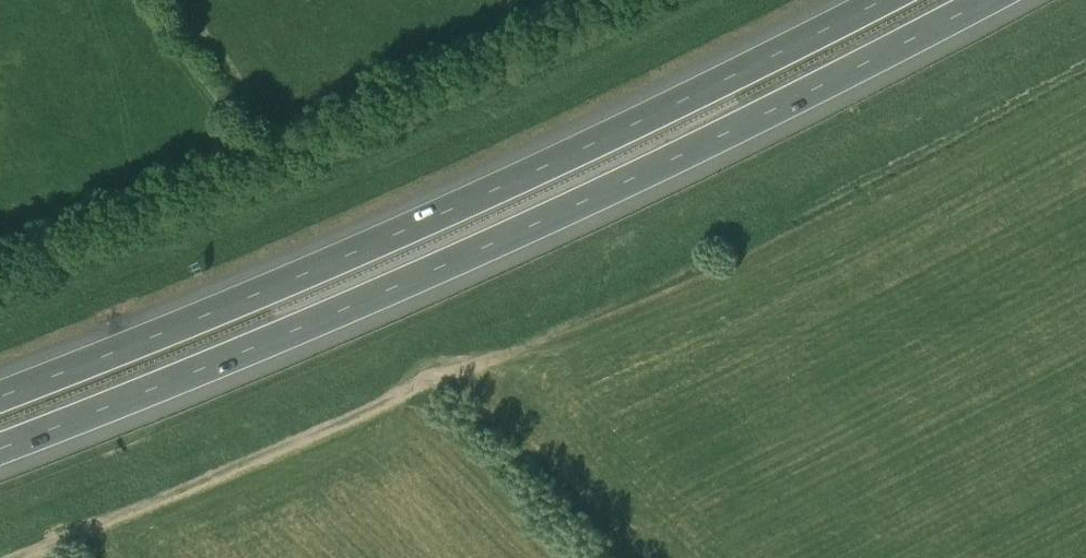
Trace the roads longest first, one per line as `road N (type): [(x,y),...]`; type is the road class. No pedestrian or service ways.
road 1 (motorway): [(0,445),(299,328),(567,210),(984,0)]
road 2 (motorway): [(878,0),(484,193),(0,395)]

